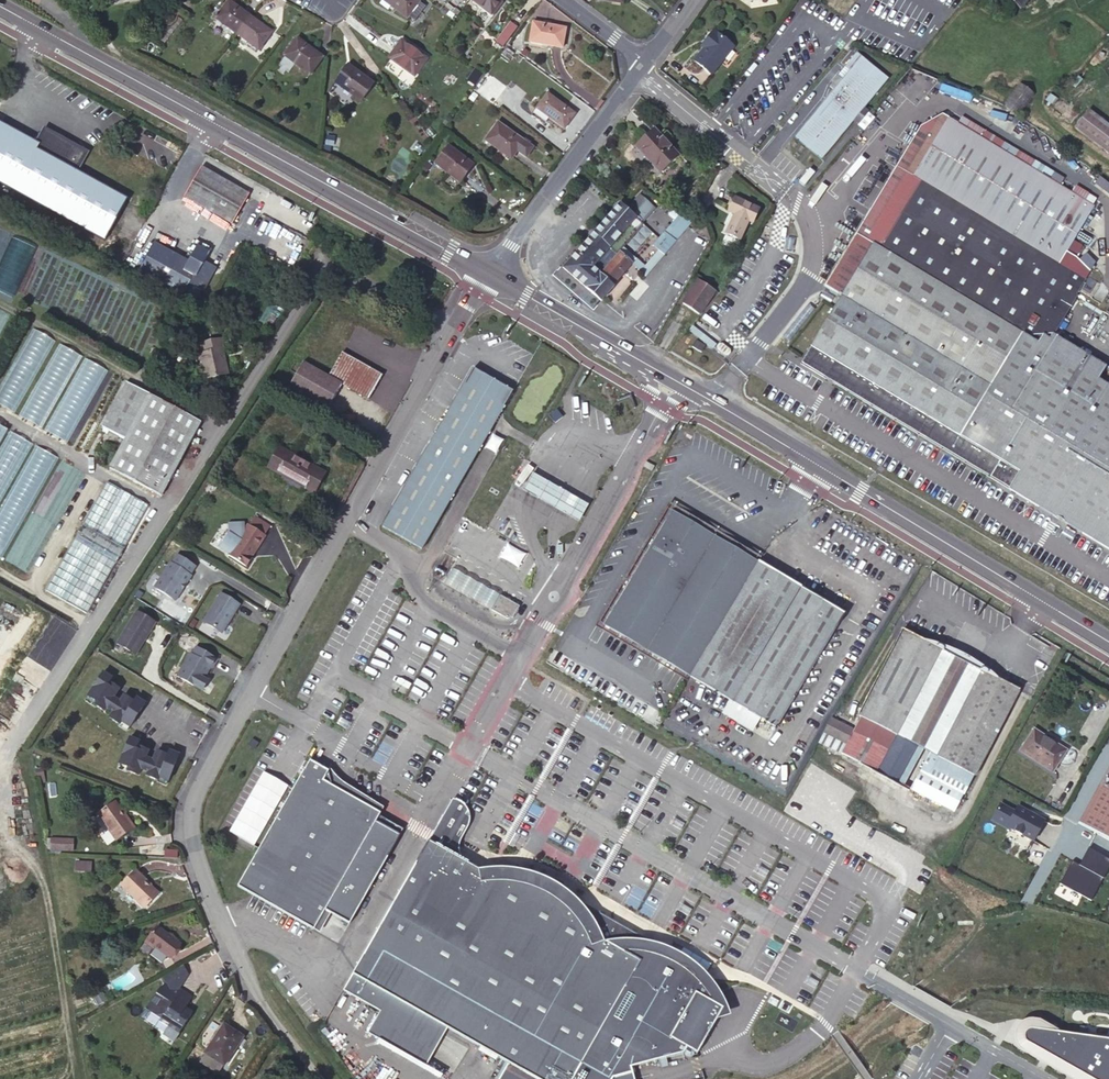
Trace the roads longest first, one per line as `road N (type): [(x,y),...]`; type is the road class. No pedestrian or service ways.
road 1 (residential): [(319,1078),(254,999),(200,881),(188,810),(321,558),(488,275)]
road 2 (primary): [(488,275),(1108,642)]
road 3 (primary): [(0,5),(488,275)]
road 4 (residential): [(488,275),(640,69)]
road 5 (track): [(218,419),(0,301)]
road 6 (track): [(897,981),(1000,901),(1108,930)]
road 7 (unclassified): [(640,69),(785,193)]
road 8 (track): [(162,507),(0,419)]

